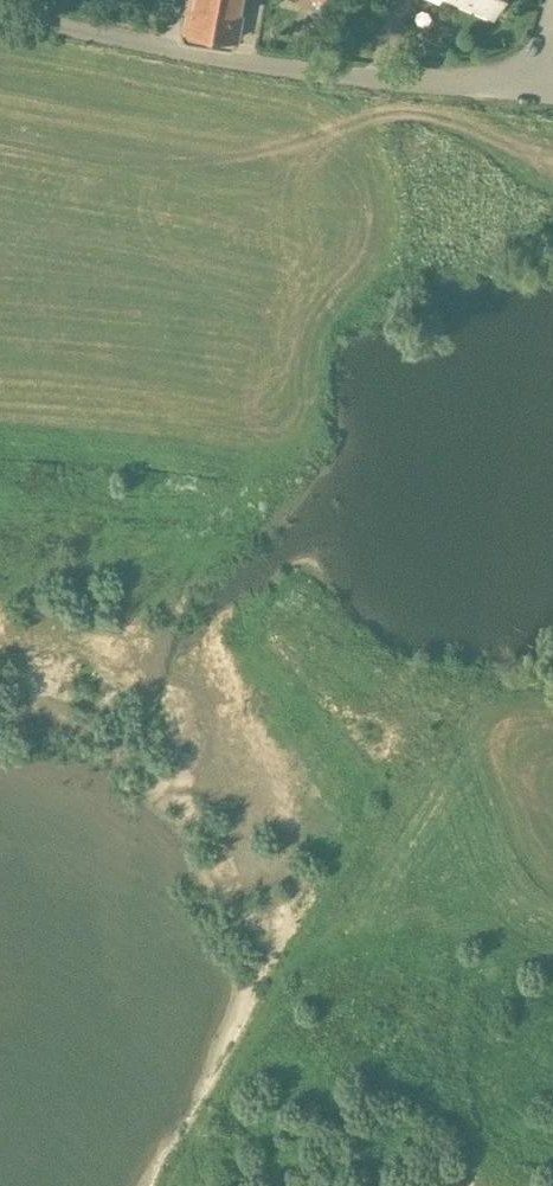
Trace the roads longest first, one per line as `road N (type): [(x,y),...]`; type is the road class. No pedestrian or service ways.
road 1 (unclassified): [(552,90),(245,63),(0,15)]
road 2 (track): [(328,131),(383,108),(463,122),(552,153)]

